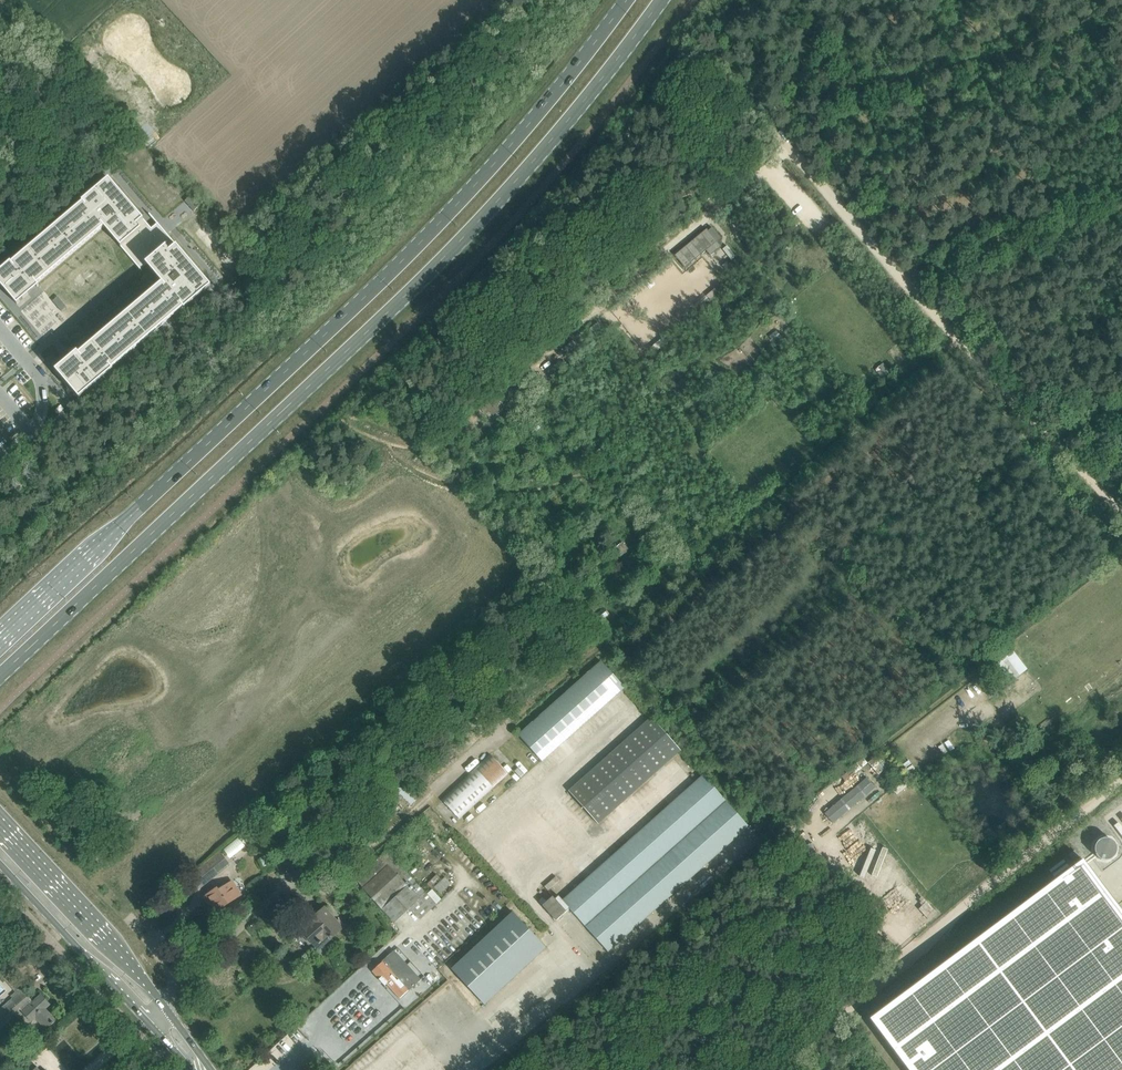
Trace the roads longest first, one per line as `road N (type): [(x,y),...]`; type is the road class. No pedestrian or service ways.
road 1 (secondary): [(0,675),(463,238),(661,0)]
road 2 (secondary): [(626,0),(511,145),(401,262),(0,635)]
road 3 (track): [(1121,517),(704,54)]
road 4 (track): [(776,1069),(1121,781)]
road 5 (unclassified): [(0,889),(170,1069)]
road 6 (secondary): [(162,1005),(0,823)]
road 7 (secondary): [(0,864),(146,1020)]
road 8 (residential): [(162,1005),(173,976),(71,857)]

